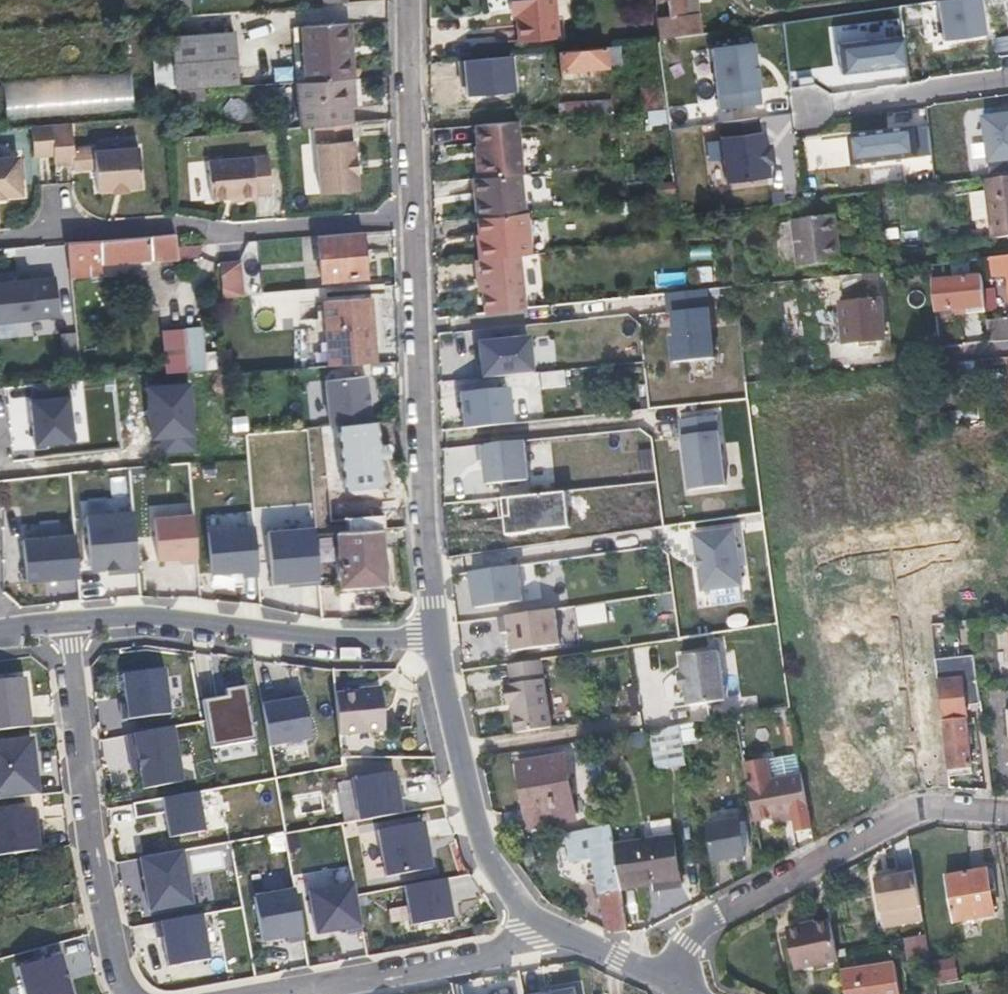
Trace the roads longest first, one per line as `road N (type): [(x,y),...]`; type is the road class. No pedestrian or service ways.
road 1 (residential): [(438,636),(415,428),(415,221)]
road 2 (residential): [(415,221),(244,235),(174,225),(2,242)]
road 3 (residential): [(682,985),(701,926),(928,807),(1007,812)]
road 4 (residential): [(63,617),(90,839),(129,993)]
road 5 (residential): [(438,636),(329,635),(165,610),(63,617)]
road 6 (residential): [(553,924),(521,902),(477,824),(438,636)]
road 7 (residential): [(307,989),(524,951),(553,924)]
road 8 (residential): [(415,221),(411,0)]
road 9 (residential): [(682,985),(553,924)]

